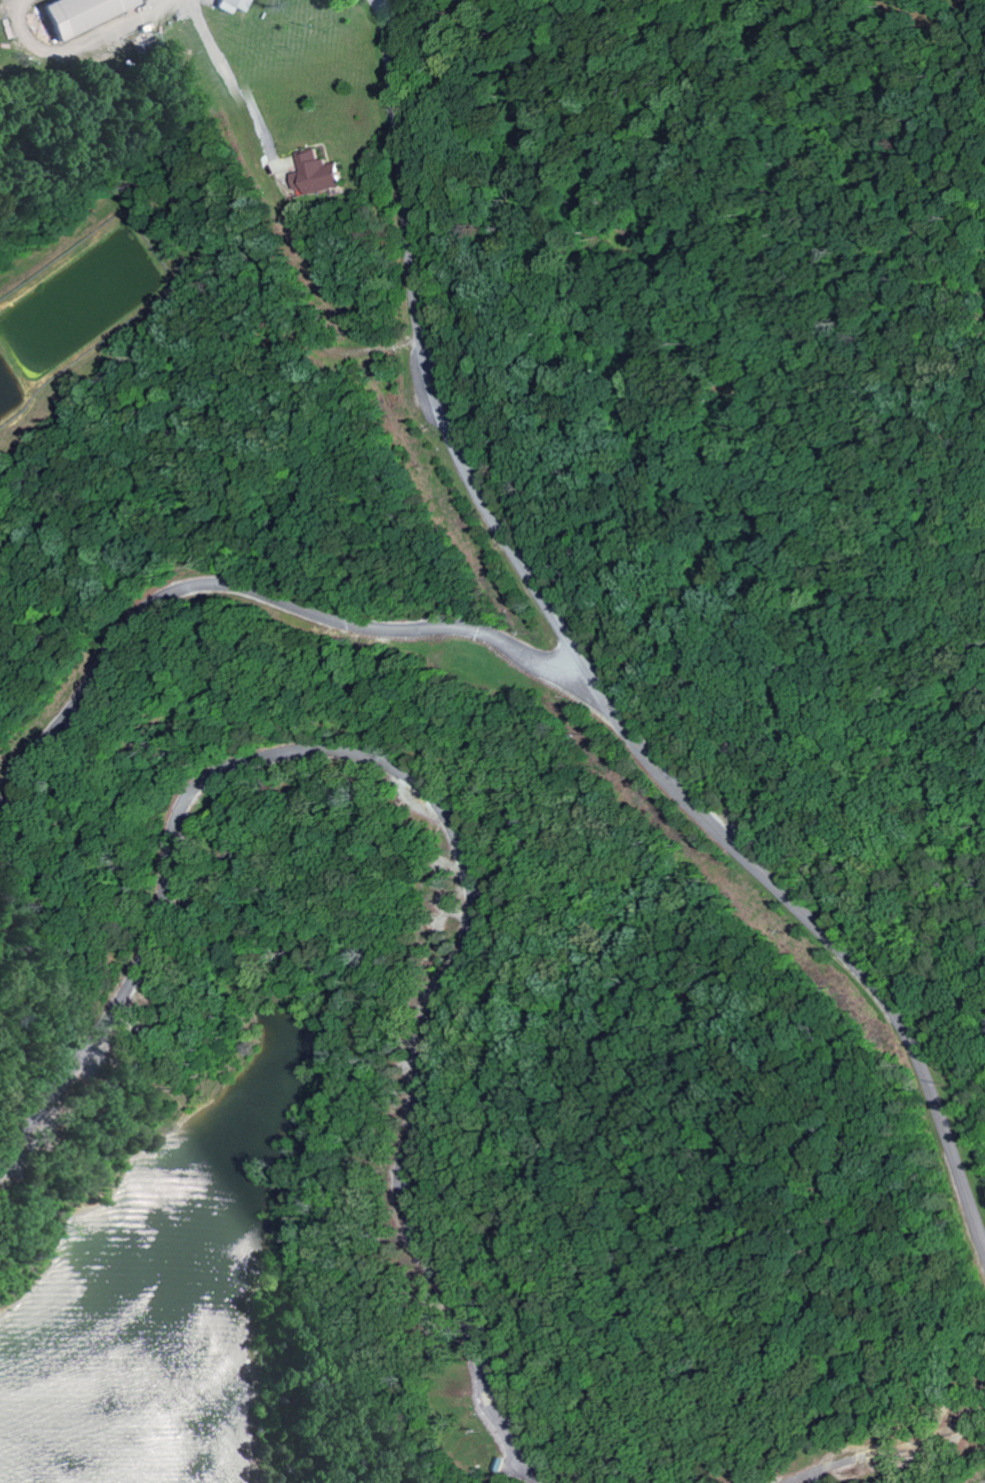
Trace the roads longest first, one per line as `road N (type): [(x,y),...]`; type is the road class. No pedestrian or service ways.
road 1 (residential): [(0,1178),(162,931),(178,823),(193,786),(253,753),(307,750),(382,762),(443,805),(467,933),(416,1138),(410,1239),(477,1320),(483,1403),(536,1482)]
road 2 (residential): [(984,1251),(929,1082),(888,1000),(653,767),(587,674),(474,483),(434,371),(391,42),(376,0)]
road 3 (residential): [(578,658),(538,665),(472,629),(359,627),(228,603),(135,642),(21,748),(0,812)]
road 4 (residential): [(984,1420),(790,1482)]

